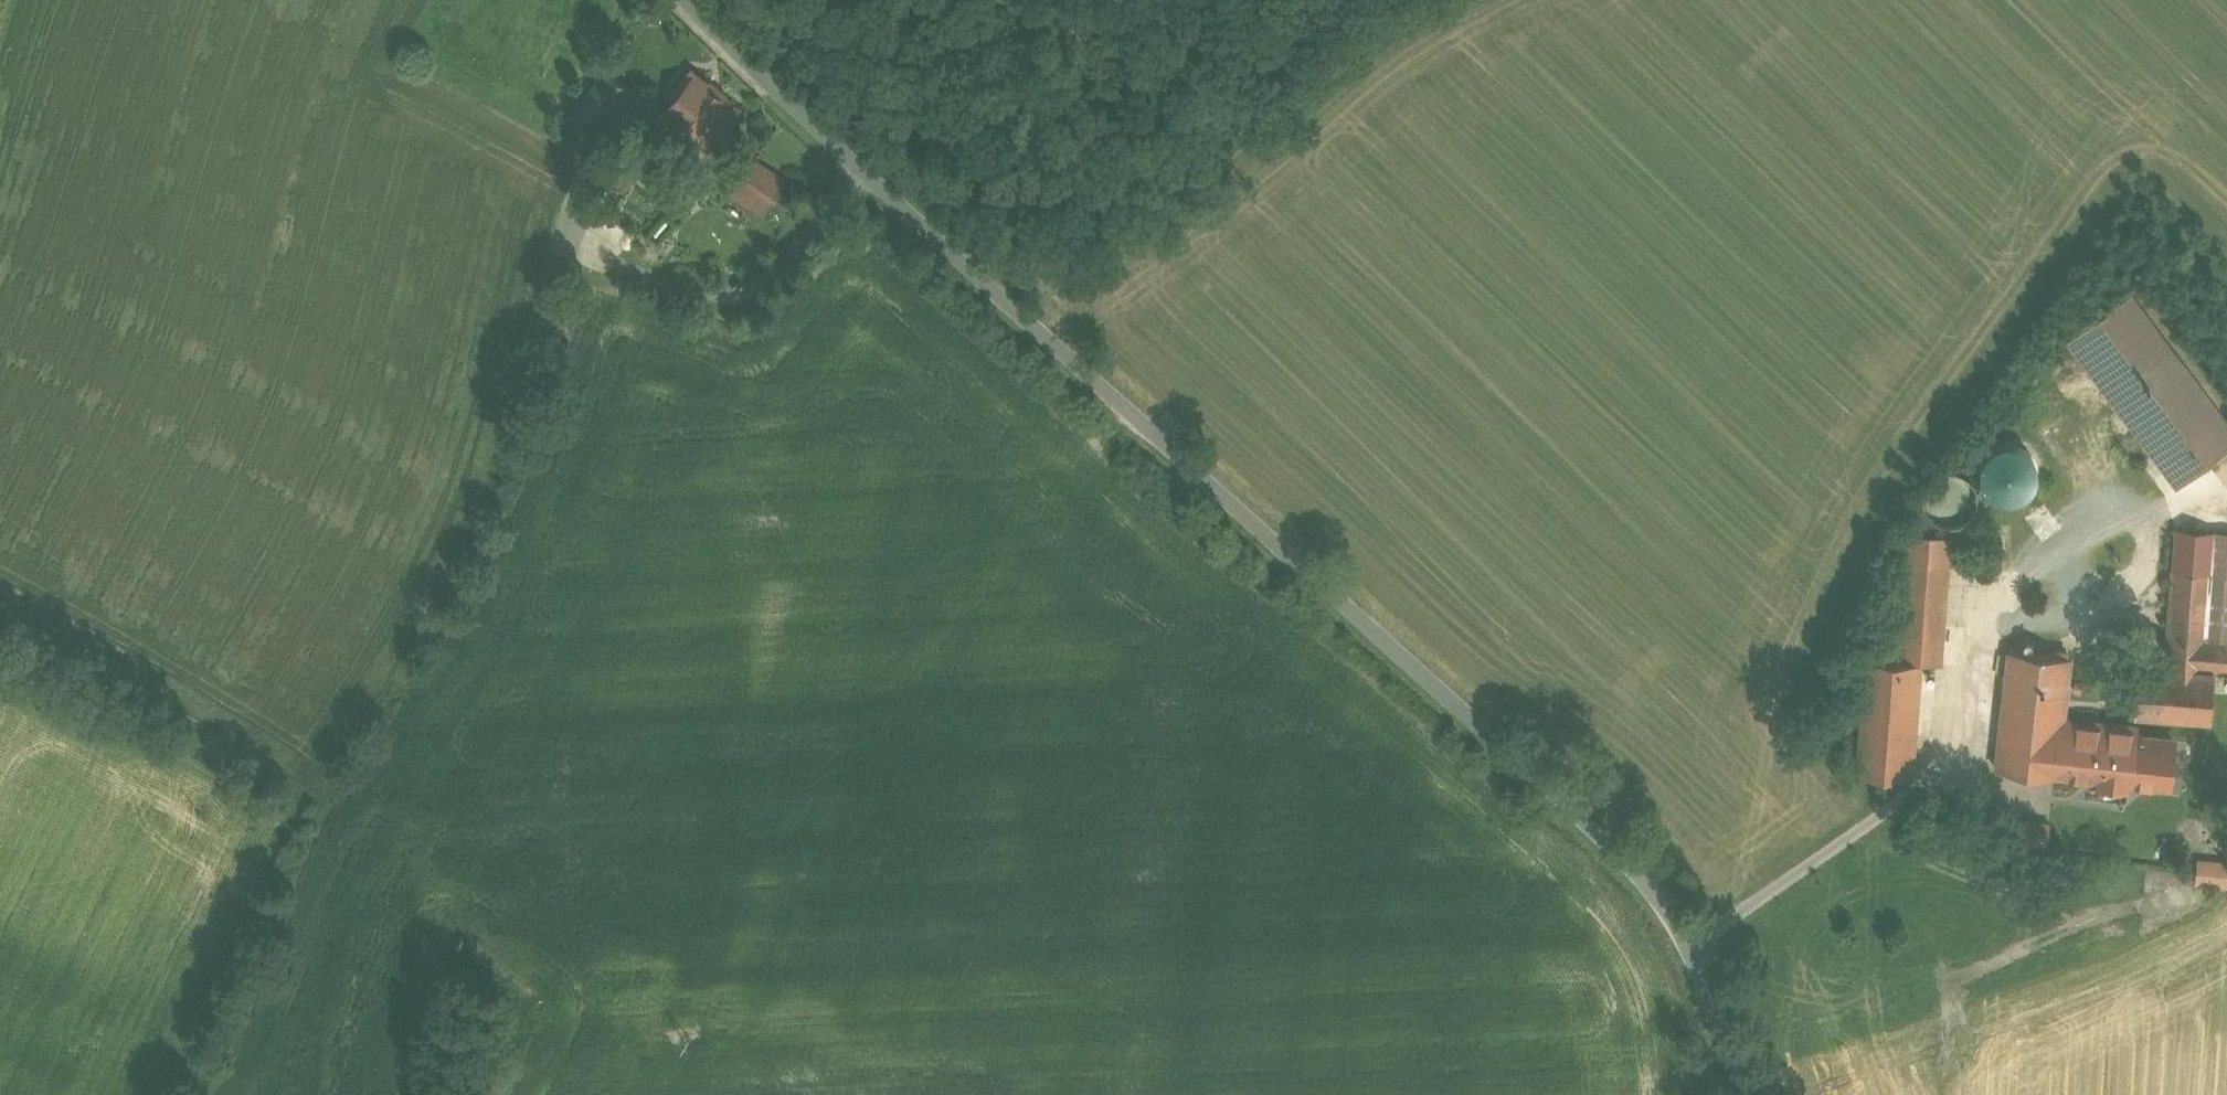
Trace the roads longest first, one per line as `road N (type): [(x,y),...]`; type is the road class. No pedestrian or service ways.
road 1 (unclassified): [(694,0),(762,74),(998,278),(1623,862),(1683,939),(1747,1094)]

